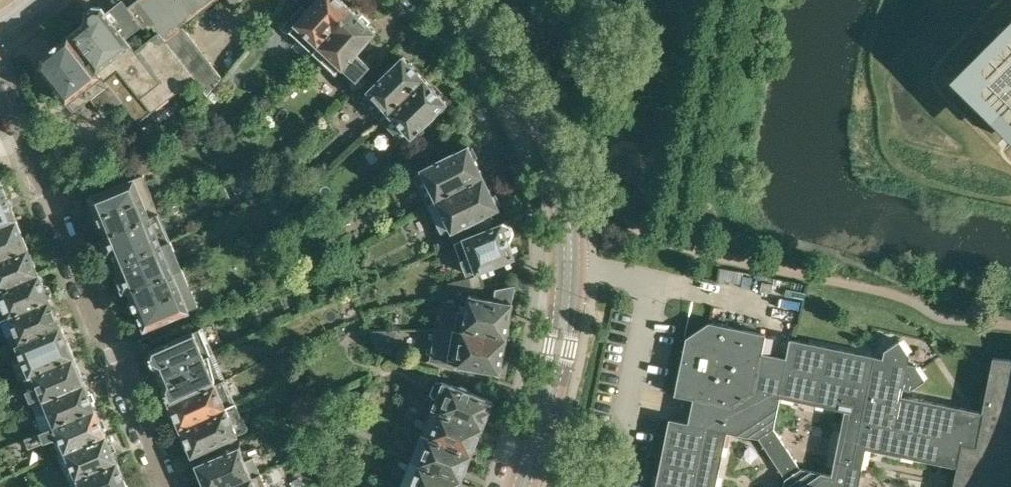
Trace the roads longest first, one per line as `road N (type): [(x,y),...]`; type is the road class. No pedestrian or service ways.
road 1 (tertiary): [(520,486),(565,348),(572,266),(562,180),(517,88),(436,0)]
road 2 (residential): [(169,486),(0,73)]

